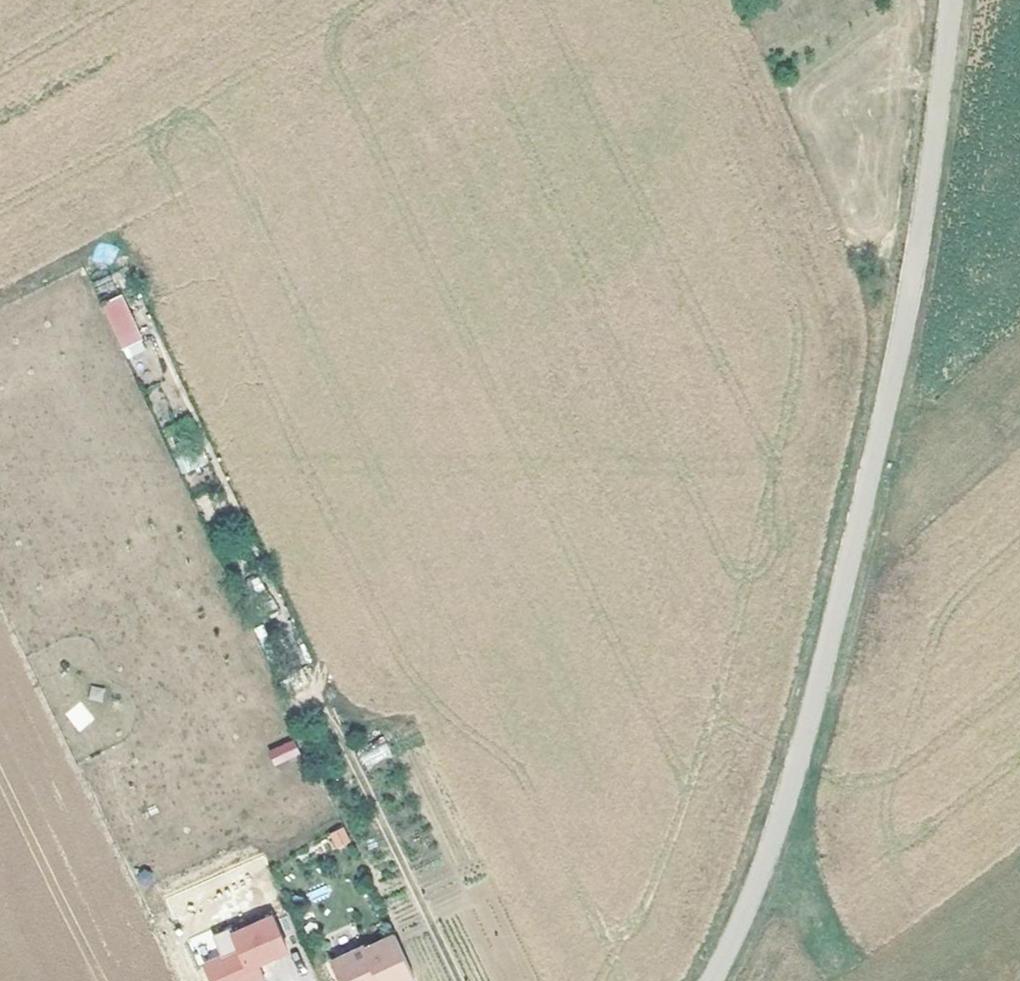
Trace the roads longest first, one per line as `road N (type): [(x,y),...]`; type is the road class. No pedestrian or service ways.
road 1 (unclassified): [(949,0),(900,333),(841,590),(771,840),(710,980)]

